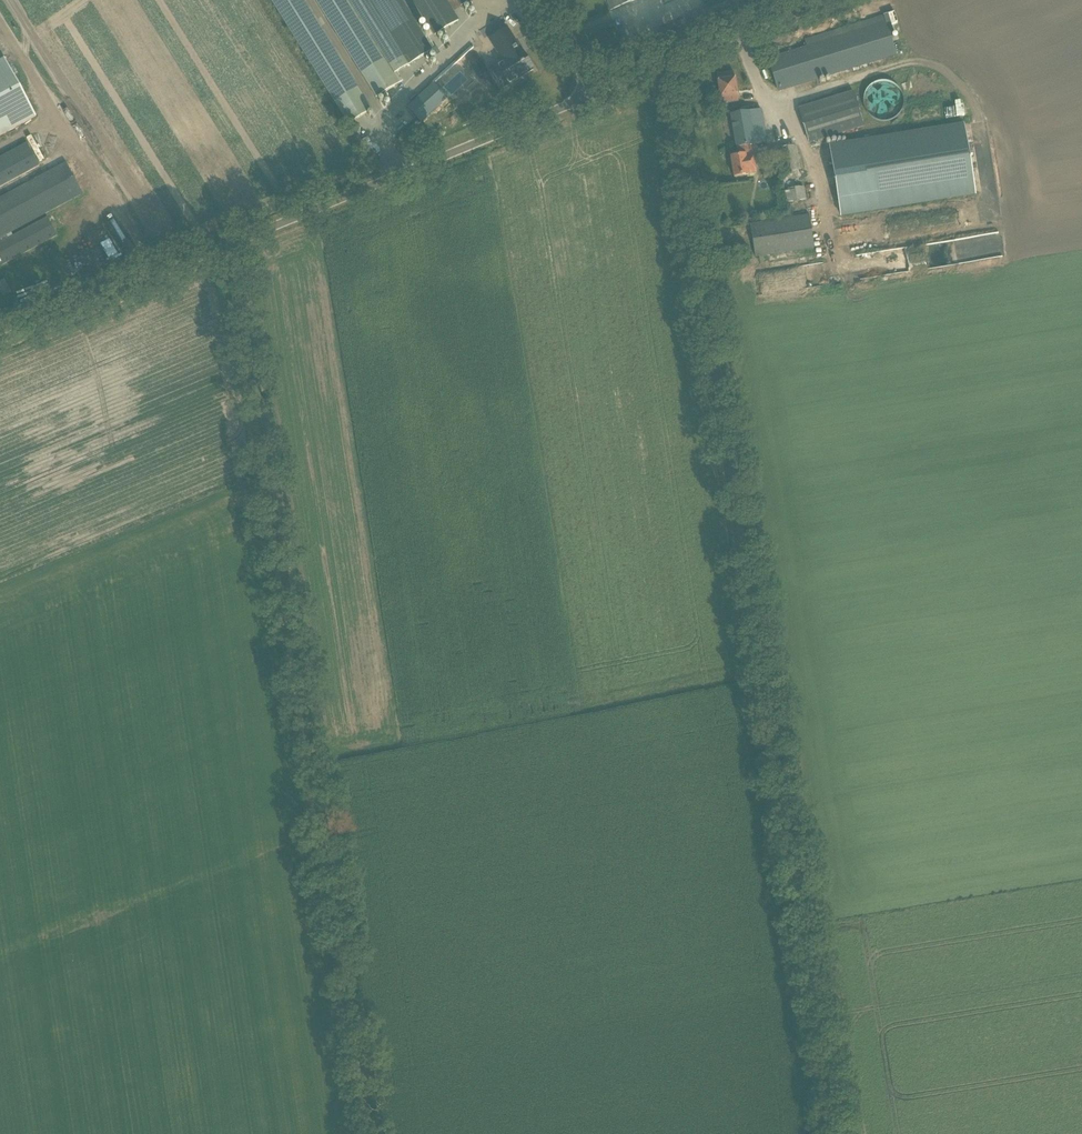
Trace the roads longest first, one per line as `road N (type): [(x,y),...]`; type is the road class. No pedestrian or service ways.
road 1 (unclassified): [(839,1133),(661,70)]
road 2 (track): [(374,1133),(232,250)]
road 3 (unclassified): [(0,344),(593,97)]
road 4 (track): [(0,20),(162,279)]
road 5 (unclassified): [(661,70),(832,0)]

